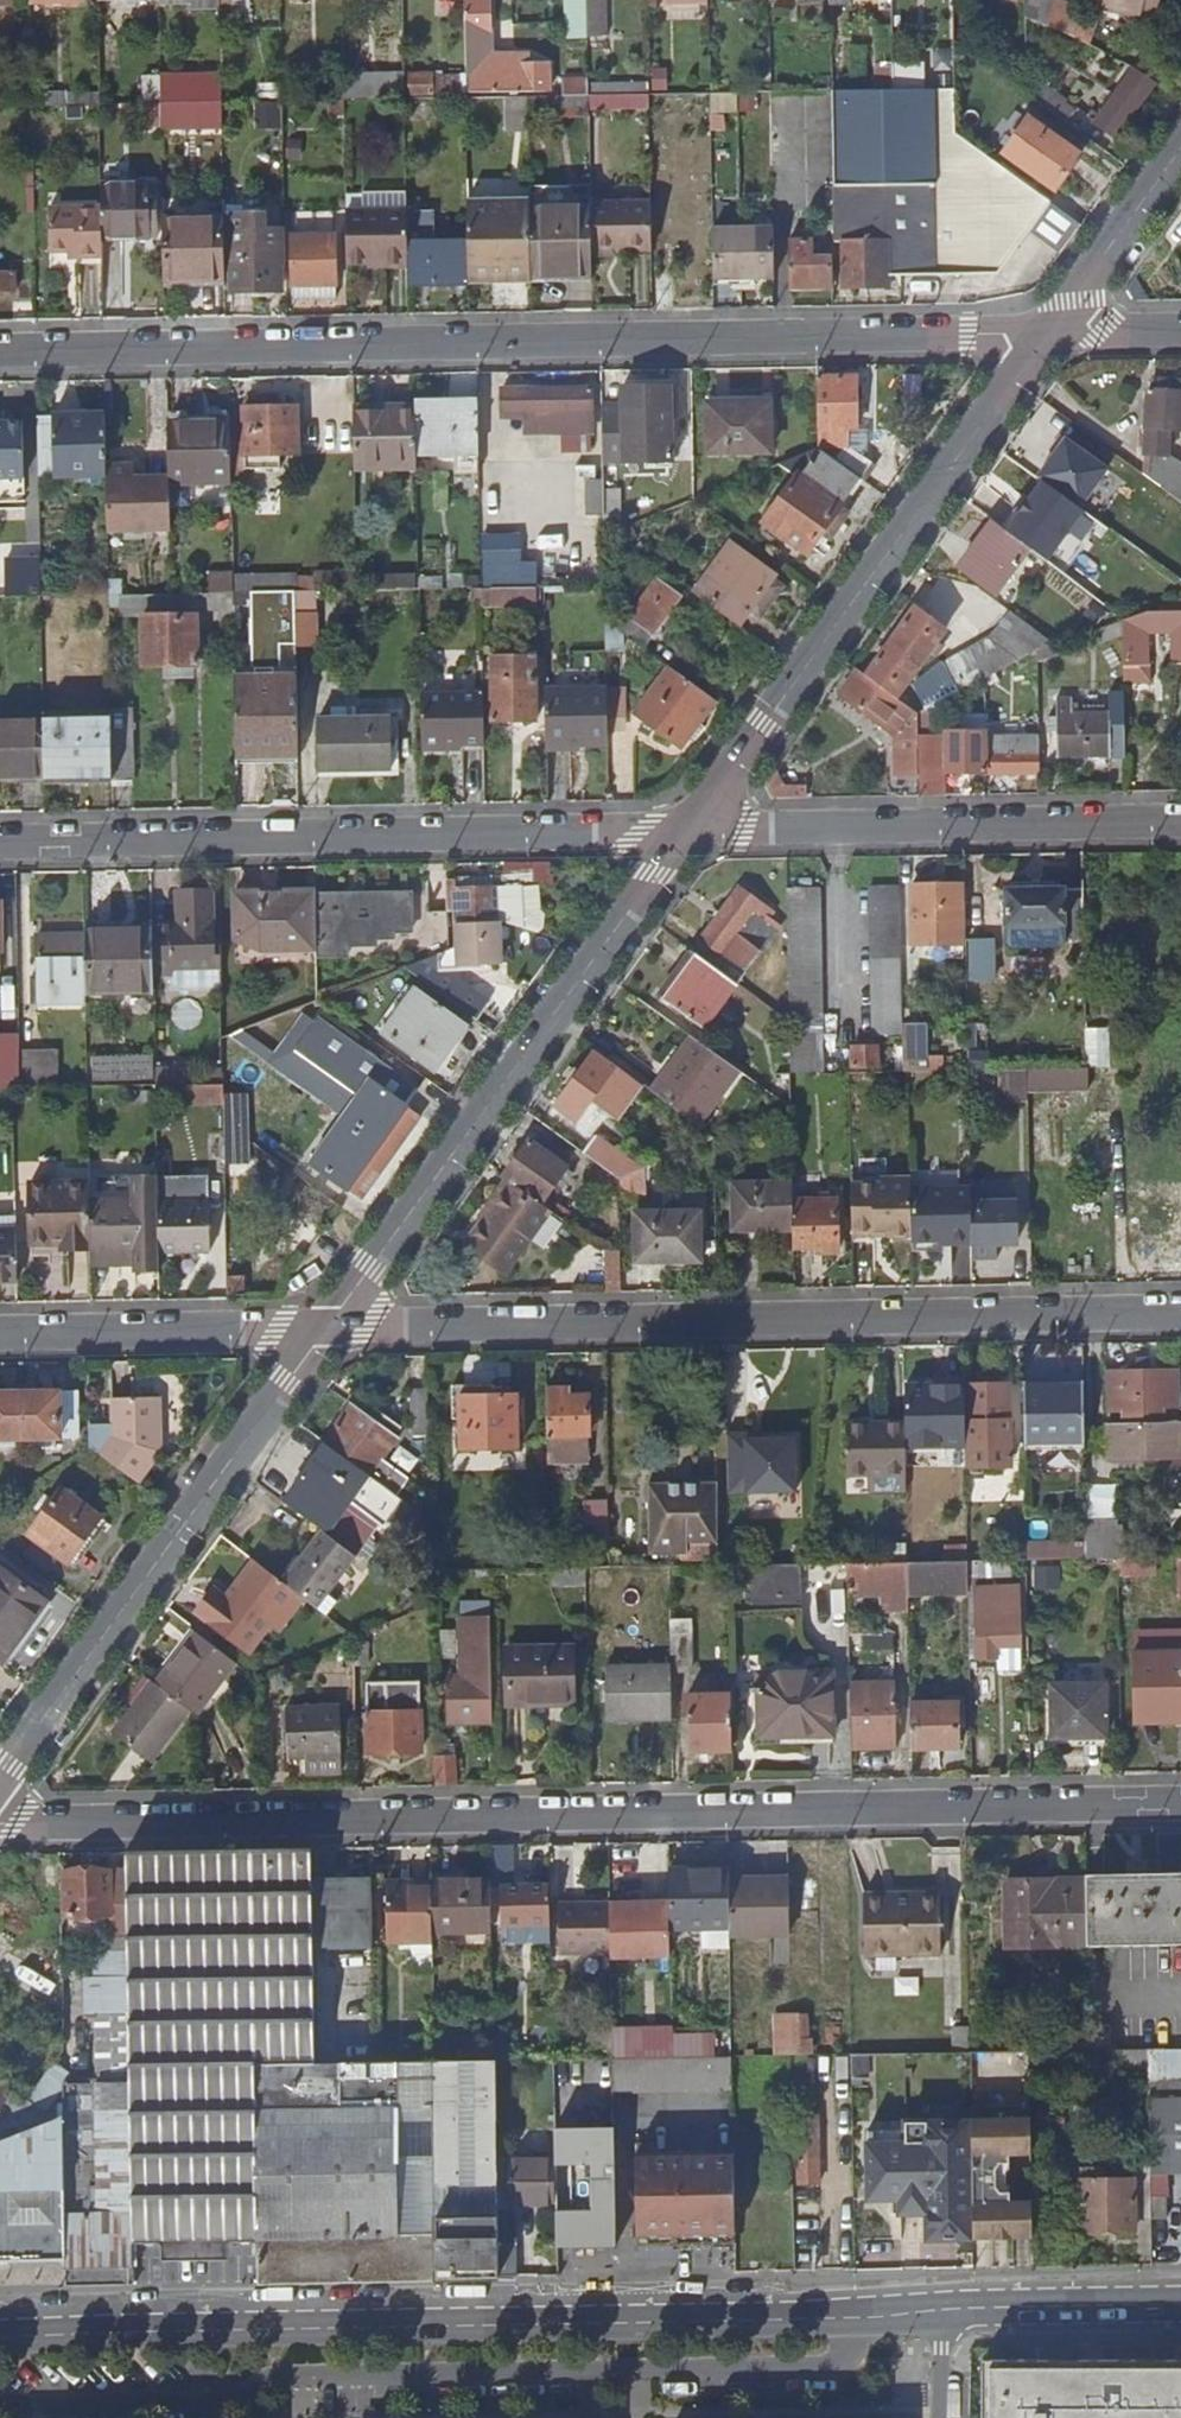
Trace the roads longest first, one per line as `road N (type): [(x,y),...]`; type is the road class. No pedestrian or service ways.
road 1 (residential): [(0,1820),(1180,1803)]
road 2 (residential): [(0,351),(1050,336)]
road 3 (residential): [(0,2407),(226,2403),(286,2376),(814,2368),(837,2365),(856,2318)]
road 4 (primary): [(856,2318),(0,2338)]
road 5 (residential): [(1180,1312),(330,1325)]
road 6 (residential): [(0,843),(688,834)]
road 7 (residential): [(688,834),(1050,336)]
road 8 (residential): [(330,1325),(688,834)]
road 9 (residential): [(0,1790),(330,1325)]
road 10 (residential): [(688,834),(1180,821)]
road 11 (residential): [(330,1325),(0,1332)]
road 12 (primary): [(1180,2305),(947,2309)]
road 13 (residential): [(1050,336),(1180,150)]
road 14 (residential): [(1050,336),(1180,334)]

